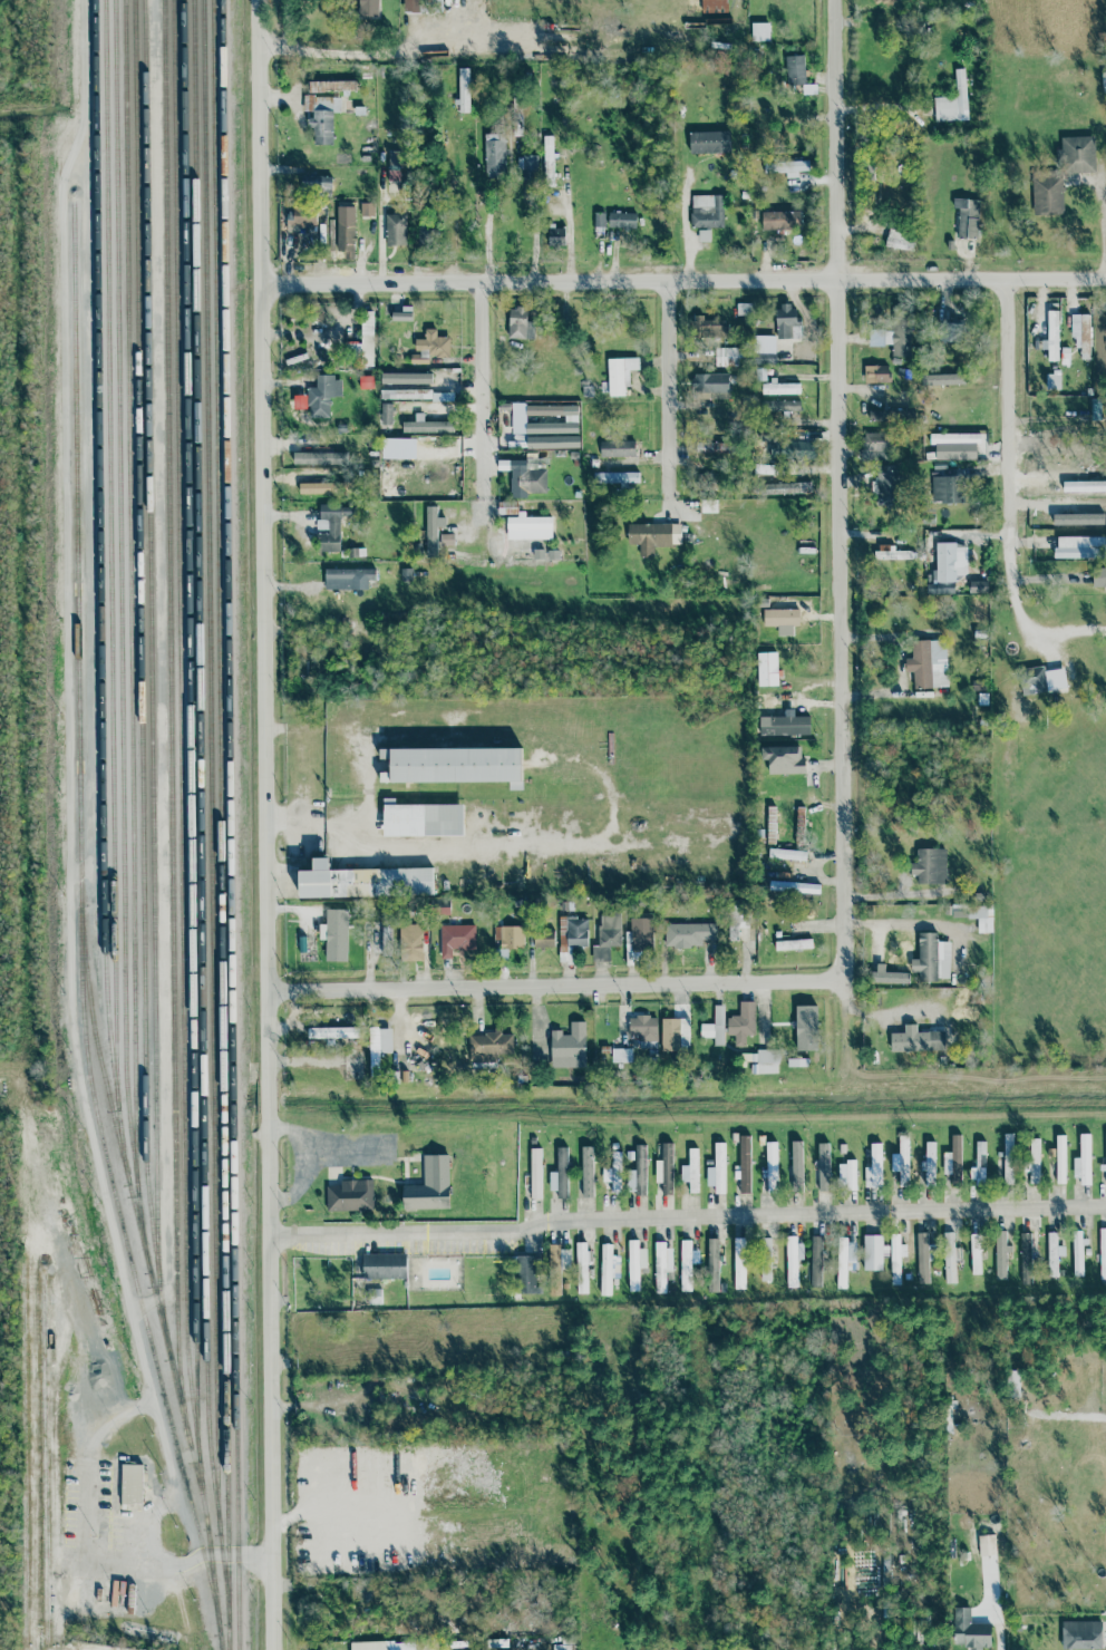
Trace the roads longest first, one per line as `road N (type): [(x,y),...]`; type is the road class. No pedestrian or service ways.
road 1 (tertiary): [(272,1649),(254,0)]
road 2 (residential): [(835,0),(847,979)]
road 3 (residential): [(259,288),(1105,280)]
road 4 (residential): [(268,1236),(1105,1205)]
road 5 (residential): [(847,979),(265,989)]
road 6 (residential): [(271,1556),(65,1568),(74,1476),(88,1463),(100,1419)]
road 7 (residential): [(1008,544),(1007,280)]
road 8 (residential): [(193,1649),(149,1462),(88,1463)]
road 9 (residential): [(482,497),(481,283)]
road 10 (residential): [(669,494),(666,283)]

